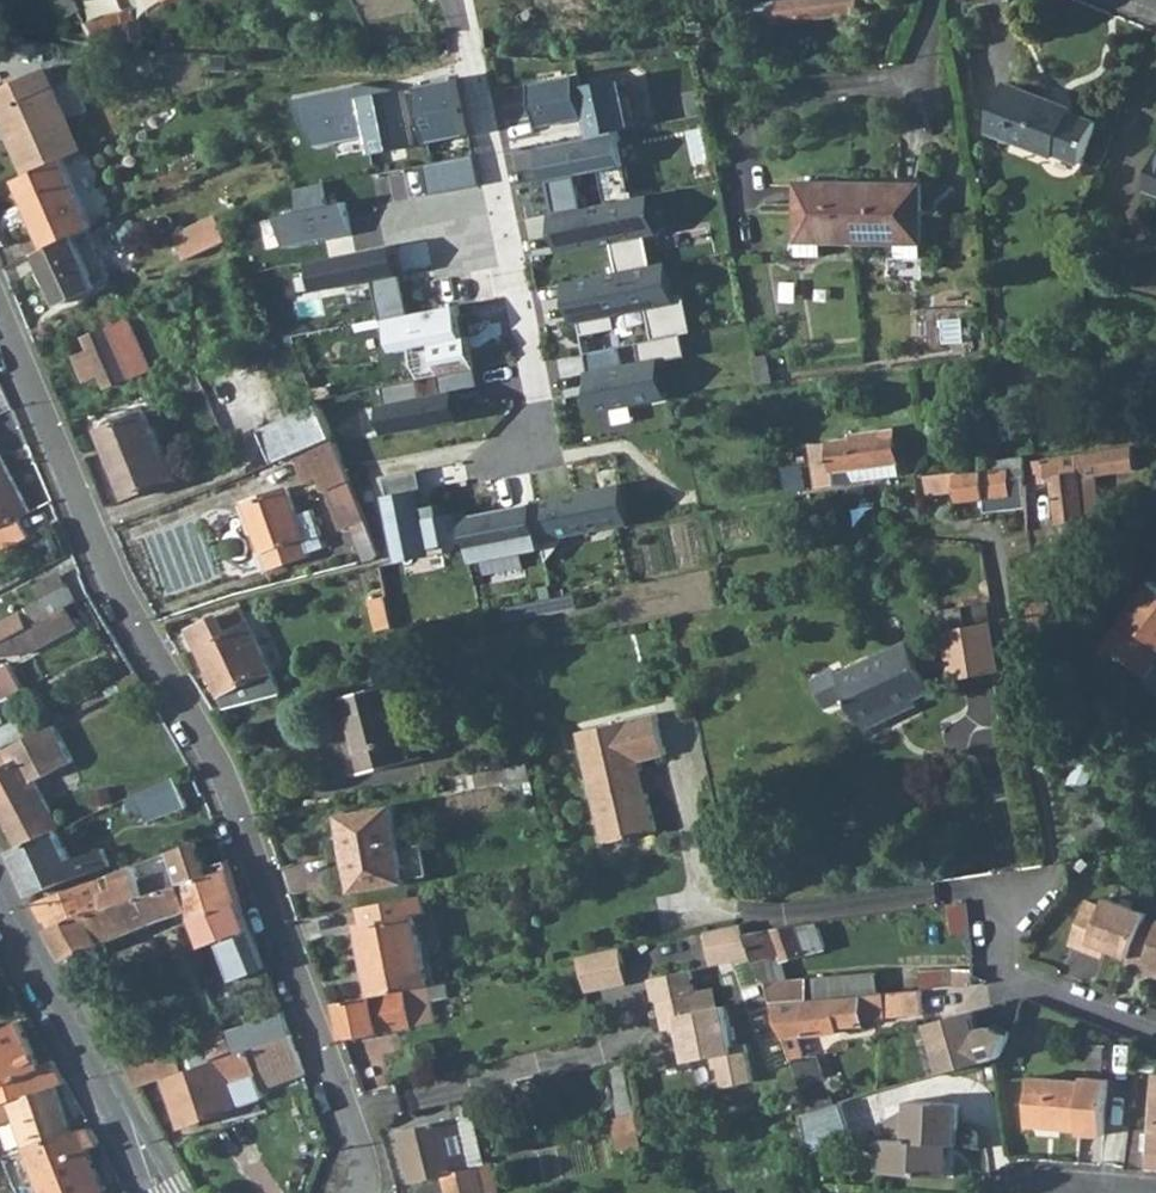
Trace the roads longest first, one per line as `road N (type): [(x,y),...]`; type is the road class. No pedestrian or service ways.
road 1 (residential): [(358,1192),(363,1158),(213,756),(116,597),(0,319)]
road 2 (residential): [(1155,1038),(1007,979),(1004,928),(1058,874),(992,532),(929,531)]
road 3 (residential): [(456,0),(483,84),(542,427),(531,448),(504,461)]
road 4 (tertiary): [(0,900),(166,1192)]

